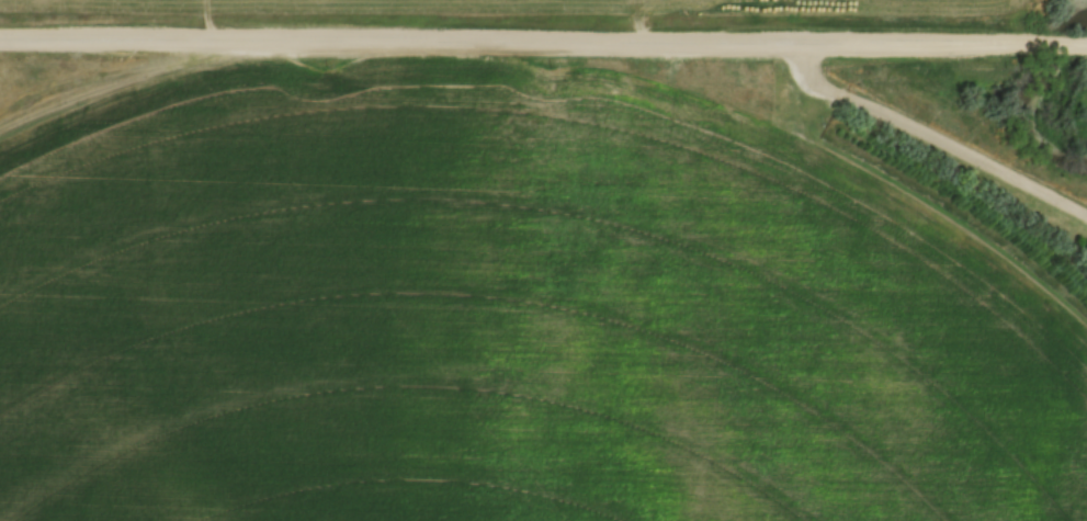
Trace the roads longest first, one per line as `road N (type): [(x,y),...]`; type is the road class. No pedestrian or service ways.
road 1 (residential): [(1086,45),(0,33)]

